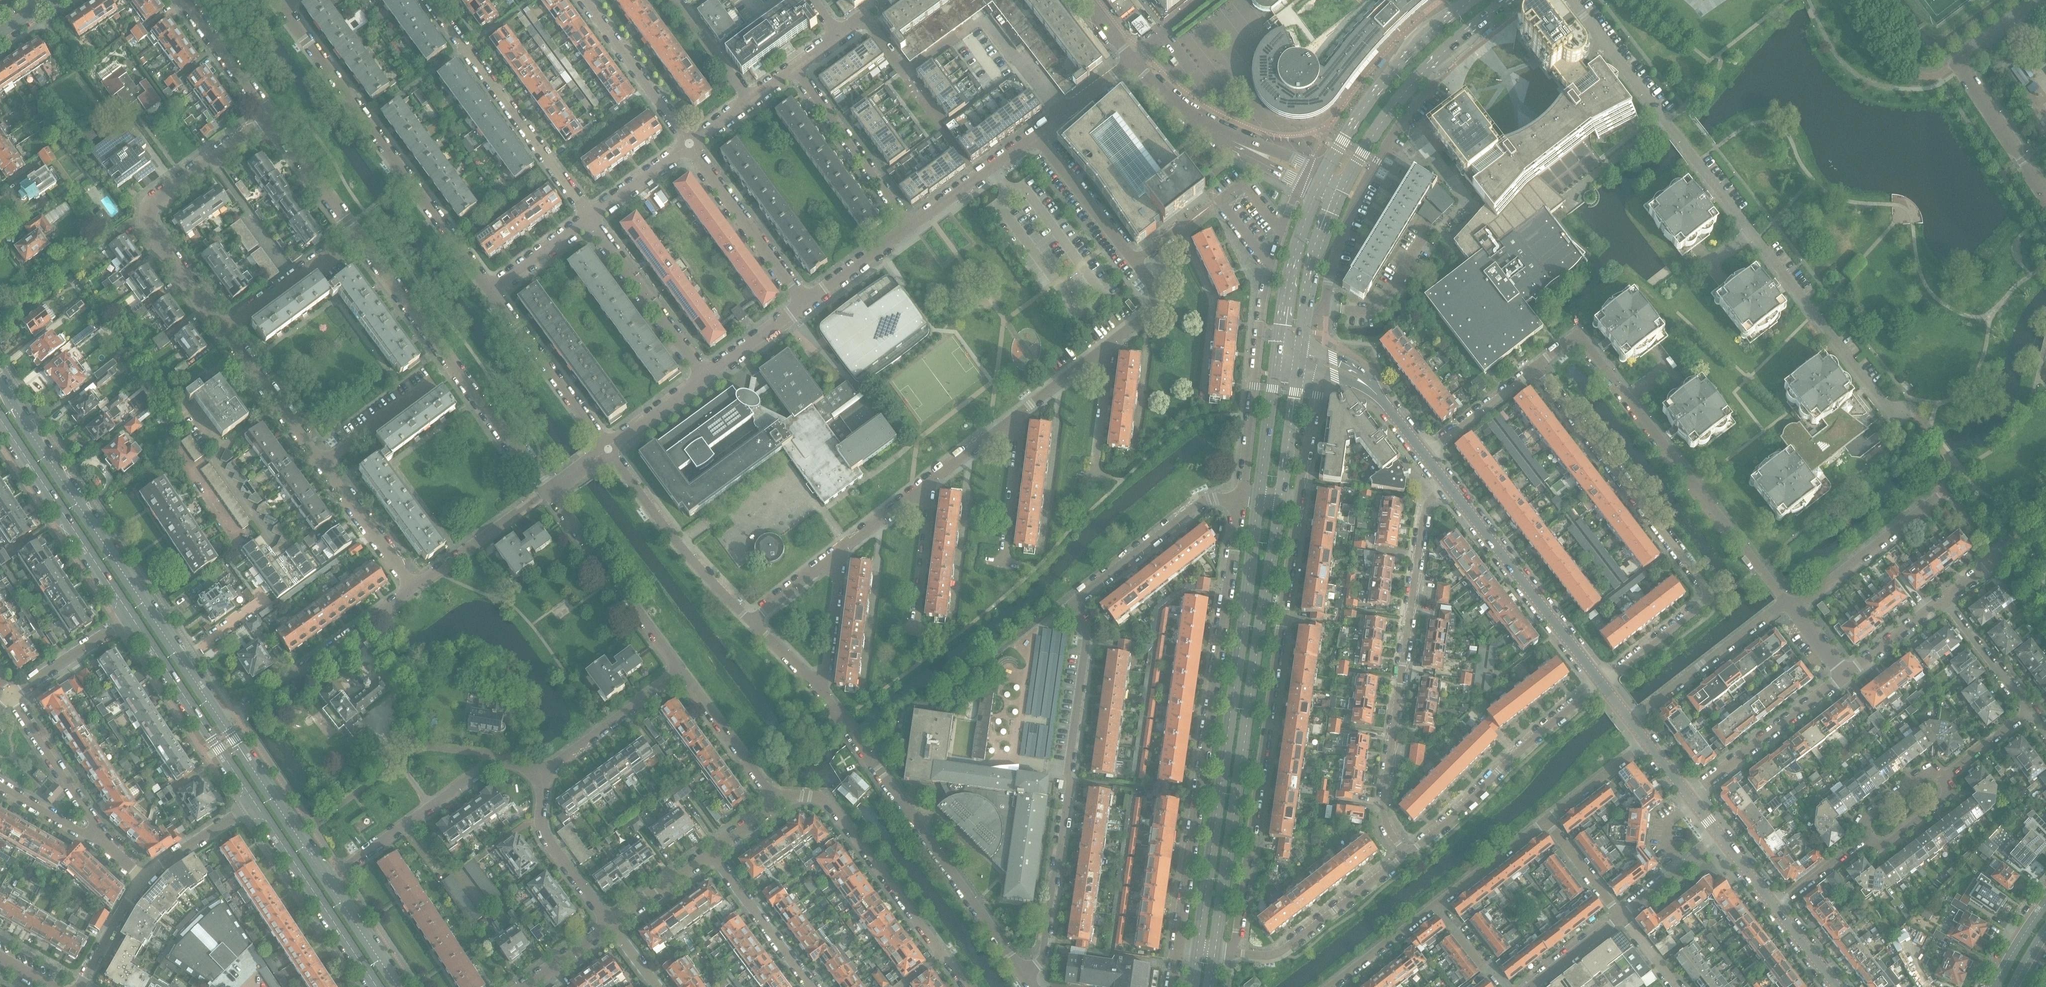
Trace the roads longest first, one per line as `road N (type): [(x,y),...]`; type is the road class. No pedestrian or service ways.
road 1 (residential): [(413,588),(147,228),(149,208),(272,117)]
road 2 (residential): [(1024,973),(1042,958),(1071,779),(1087,634),(1072,607),(1202,502),(1241,499)]
road 3 (residential): [(1888,409),(1571,0)]
road 4 (residential): [(548,491),(272,117)]
road 5 (residential): [(1230,953),(1299,500)]
road 6 (secondary): [(1215,951),(1282,500)]
road 7 (secondary): [(1258,499),(1197,949)]
road 8 (residential): [(1241,499),(1179,947)]
road 9 (residential): [(1535,366),(1709,594),(1602,684)]
road 10 (secondary): [(223,724),(0,381)]
road 11 (residential): [(1447,485),(1425,508),(1383,799),(1386,823),(1403,852)]
road 12 (residential): [(843,550),(1146,315)]
road 13 (residential): [(815,685),(1024,973)]
road 14 (residential): [(282,6),(490,289)]
road 15 (residential): [(1786,602),(1578,334)]
road 16 (residential): [(1306,173),(1267,279),(1241,499)]
road 17 (residential): [(1064,113),(983,17),(905,73),(863,16),(837,35)]
road 18 (residential): [(431,0),(590,217)]
road 19 (residential): [(1602,684),(1456,815),(1403,852)]
road 20 (residential): [(543,772),(494,763),(327,880)]
road 21 (secondary): [(1343,188),(1400,99),(1510,0)]
road 22 (tertiary): [(1602,684),(1447,485)]
road 23 (residential): [(943,956),(832,807),(806,795),(778,804)]
road 24 (secondary): [(0,418),(131,617)]
road 25 (secondary): [(1473,0),(1388,77),(1322,178)]
road 26 (residential): [(413,588),(223,724)]
road 27 (secondary): [(131,617),(255,804)]
road 28 (residential): [(608,449),(678,543),(751,621)]
road 29 (residential): [(680,672),(548,491)]
road 30 (secondary): [(255,804),(378,986)]
road 31 (residential): [(1306,173),(1193,123),(1132,61)]
road 32 (residential): [(1403,852),(1282,950),(1230,953)]
road 33 (residential): [(490,289),(608,449)]
road 34 (residential): [(806,302),(689,143)]
road 35 (residential): [(794,67),(911,225)]
road 36 (residential): [(1689,795),(1845,676)]
road 37 (residential): [(1631,722),(1786,602)]
road 38 (residential): [(590,217),(705,375)]
road 39 (residential): [(1795,609),(1944,492)]
road 40 (secondary): [(327,880),(223,724)]
road 41 (secondary): [(1322,178),(1290,267),(1276,353)]
road 42 (residential): [(689,143),(586,0)]
road 43 (residential): [(611,925),(542,830),(543,772)]
road 44 (secondary): [(1301,357),(1319,254),(1343,188)]
road 45 (residential): [(102,841),(11,696)]
road 46 (residential): [(543,772),(680,672)]
road 47 (residential): [(811,986),(711,853)]
road 48 (residential): [(778,804),(680,672)]
road 49 (tertiary): [(1424,454),(1372,389),(1339,368),(1301,357)]
road 50 (residential): [(1036,134),(1134,261)]
road 51 (residential): [(1958,62),(2045,196)]
road 52 (residential): [(911,225),(1036,134)]
road 53 (secondary): [(1276,353),(1258,499)]
road 54 (residential): [(272,117),(185,0)]
road 55 (residential): [(11,696),(131,617)]
road 56 (residential): [(1424,454),(1535,366)]
road 57 (residential): [(1434,907),(1546,821)]
road 58 (residential): [(1943,600),(2030,711)]
road 59 (residential): [(843,550),(828,666),(815,685)]
road 60 (residential): [(142,877),(255,804)]
road 61 (residential): [(1434,907),(1330,986)]
road 62 (residential): [(806,302),(911,225)]
road 63 (residential): [(1943,600),(2045,520)]
road 64 (secondary): [(399,986),(327,880)]
road 65 (residential): [(1546,821),(1646,742)]
road 66 (residential): [(80,986),(142,877)]
road 67 (residential): [(705,375),(806,302)]
road 68 (residential): [(1845,676),(1943,600)]
road 69 (residential): [(513,515),(413,588)]
road 70 (residential): [(748,100),(675,0)]
road 71 (residential): [(689,143),(590,217)]
road 72 (residential): [(590,217),(490,289)]
road 73 (residential): [(611,925),(711,853)]
road 74 (residential): [(608,449),(705,375)]
road 75 (residential): [(1546,821),(1620,916)]
road 76 (residential): [(1861,841),(1888,844),(1944,800),(1943,778)]

